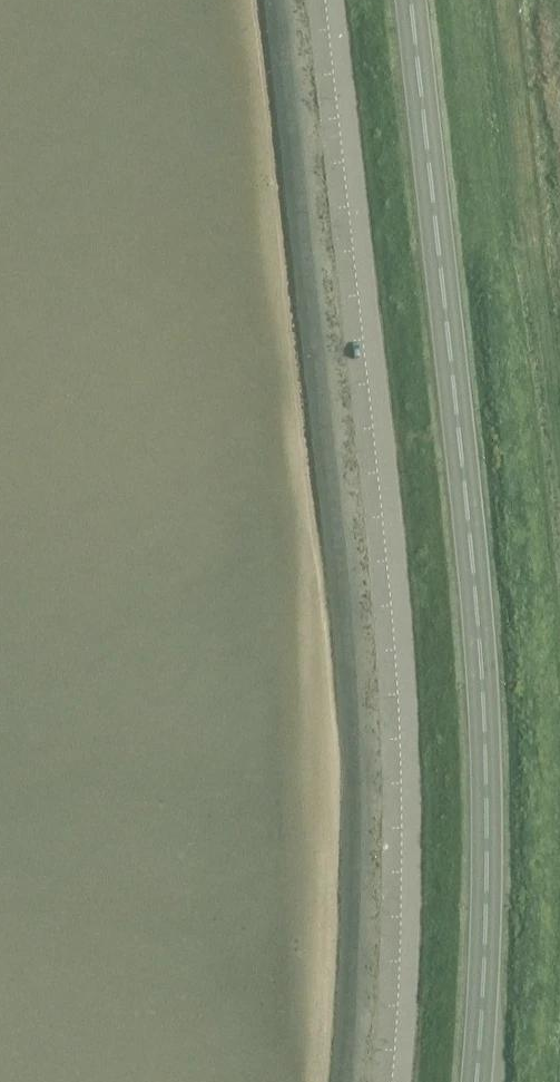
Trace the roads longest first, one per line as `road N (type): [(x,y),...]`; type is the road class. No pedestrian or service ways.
road 1 (unclassified): [(399,1081),(411,982),(410,768),(335,0)]
road 2 (trunk): [(475,1081),(482,716),(409,0)]

